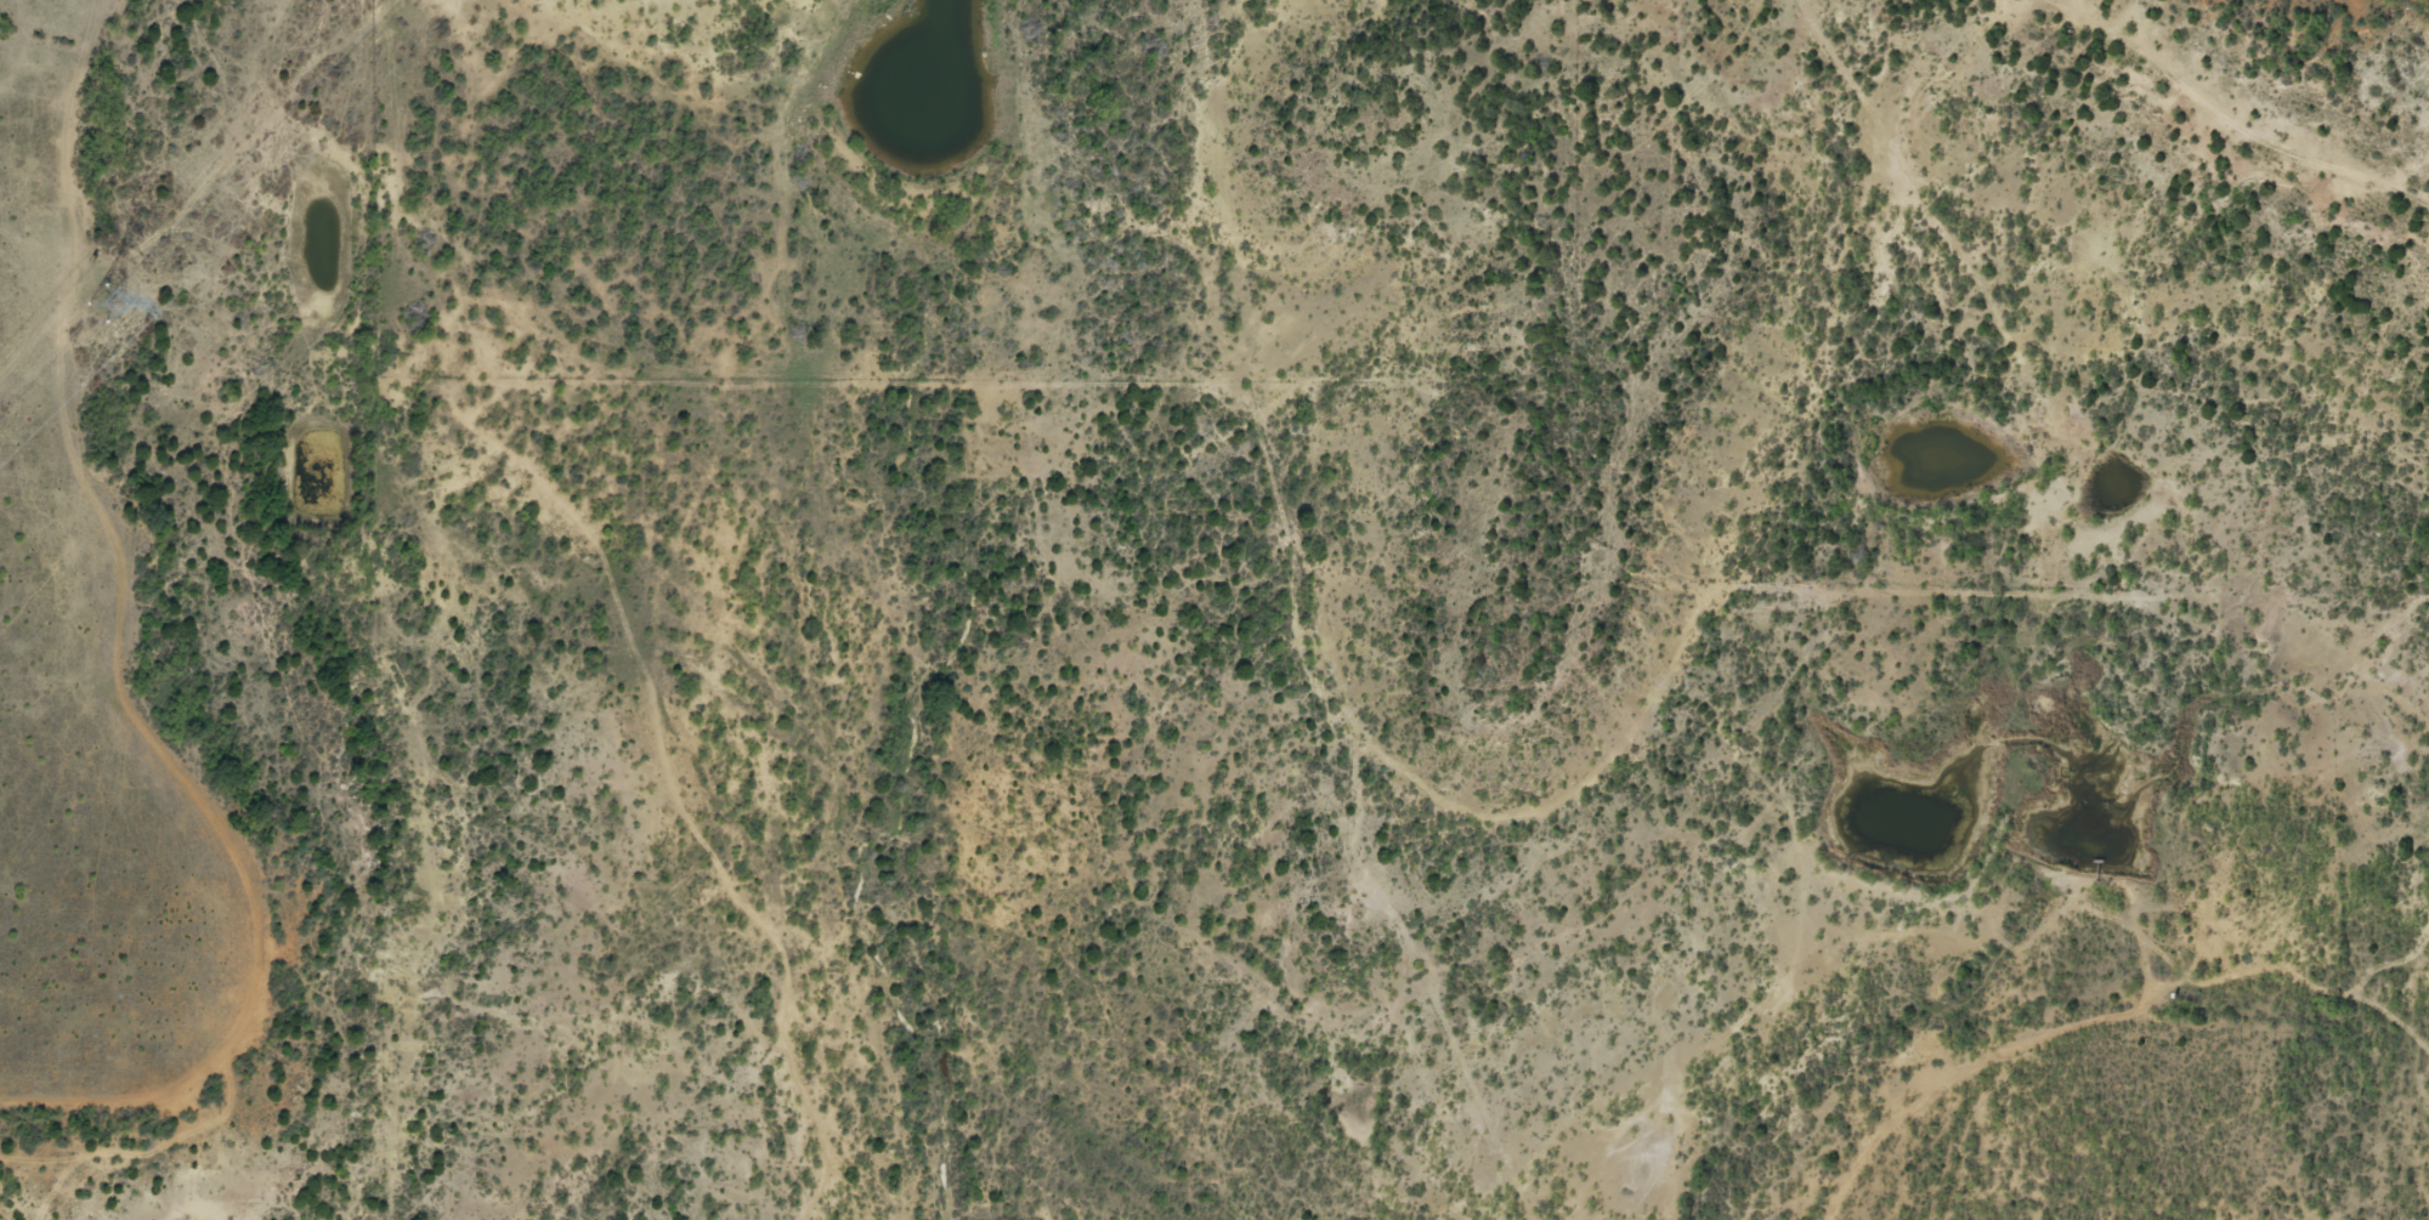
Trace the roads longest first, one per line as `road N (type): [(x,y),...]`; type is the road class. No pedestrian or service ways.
road 1 (track): [(91,0),(66,154),(68,444),(74,478),(117,550),(120,688),(240,863),(257,923),(259,976),(227,1054),(227,1106),(216,1124),(145,1156),(0,1159)]

